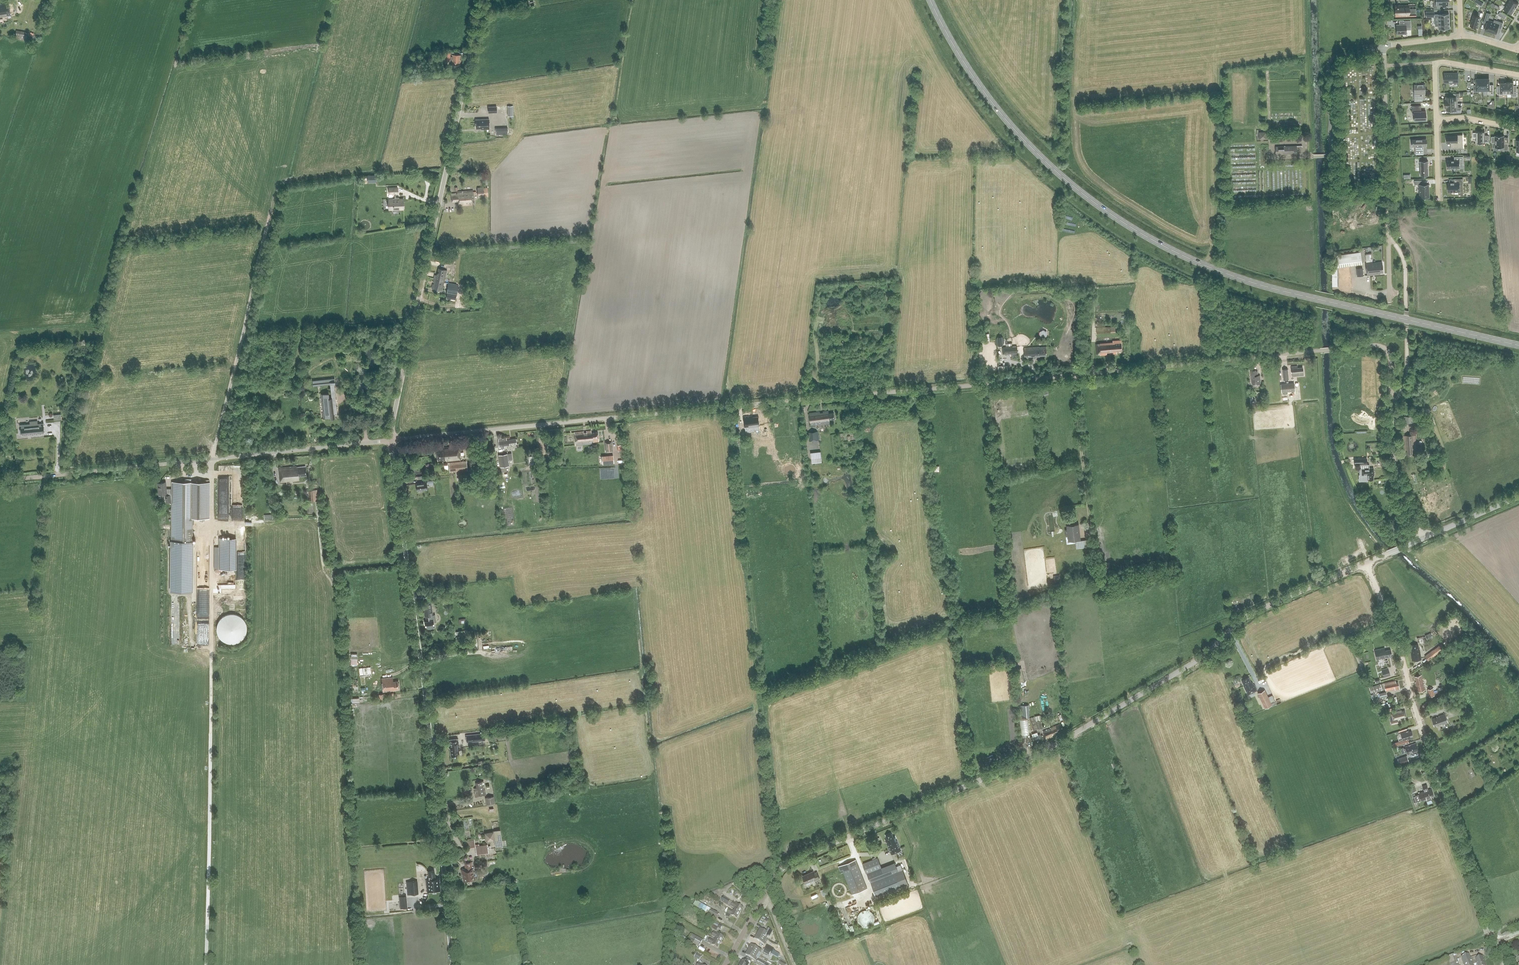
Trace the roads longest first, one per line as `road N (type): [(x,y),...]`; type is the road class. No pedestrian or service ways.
road 1 (unclassified): [(390,441),(1377,345),(1390,356),(1391,402)]
road 2 (tertiary): [(725,964),(787,864),(1034,756),(1197,660),(1260,609),(1366,563)]
road 3 (primary): [(1518,345),(1283,291),(1158,243),(1086,196),(1020,134),(962,59),(930,0)]
road 4 (unclassified): [(452,964),(390,441)]
road 5 (unclassified): [(390,441),(482,0)]
road 6 (unclassified): [(1496,941),(1366,563)]
road 7 (unclassified): [(0,481),(390,441)]
road 8 (track): [(211,648),(206,964)]
road 9 (unclassified): [(1383,47),(1338,56),(1328,67),(1336,185),(1345,192),(1387,186)]
road 10 (track): [(1075,375),(1089,529)]
road 11 (residential): [(1518,75),(1435,63),(1436,120)]
road 12 (unclassified): [(1424,537),(1397,473),(1391,402)]
road 13 (residential): [(1387,186),(1383,47)]

